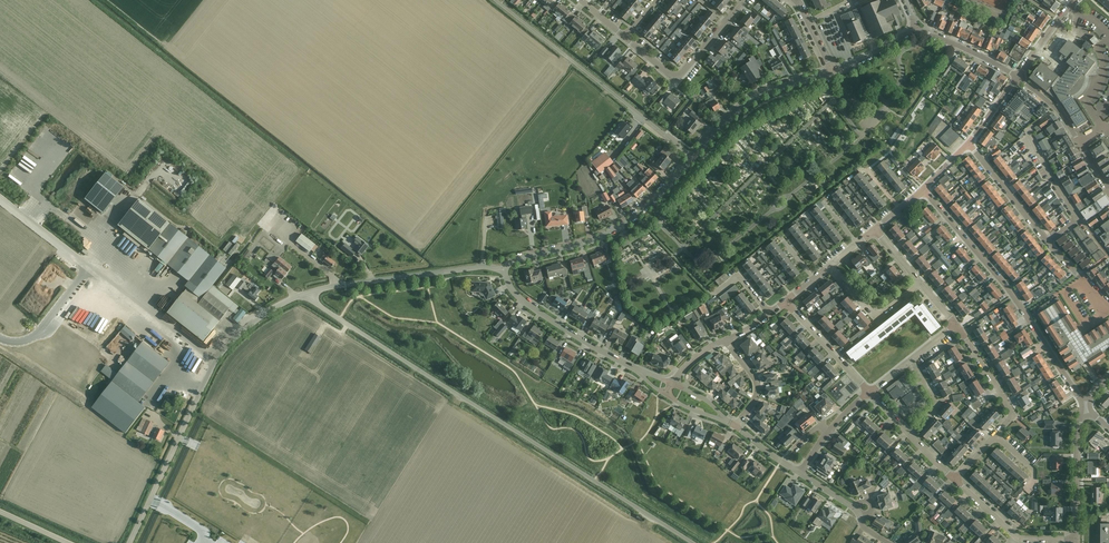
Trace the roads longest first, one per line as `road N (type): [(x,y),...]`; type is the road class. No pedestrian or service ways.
road 1 (unclassified): [(692,542),(309,293)]
road 2 (residential): [(309,293),(259,317),(214,359),(129,542)]
road 3 (residential): [(924,189),(1008,289),(1086,406)]
road 4 (unclassified): [(694,158),(494,0)]
road 5 (residential): [(694,158),(626,224),(504,268)]
road 6 (residential): [(504,268),(309,293)]
road 7 (residential): [(504,268),(518,296),(643,374)]
road 8 (residential): [(832,72),(750,101),(694,158)]
road 9 (residential): [(955,480),(1017,538),(1076,539)]
road 10 (unclassified): [(1086,406),(1076,539)]
road 11 (residential): [(968,145),(1048,242)]
road 12 (residential): [(786,301),(871,392)]
road 13 (residential): [(921,283),(875,313),(830,265)]

